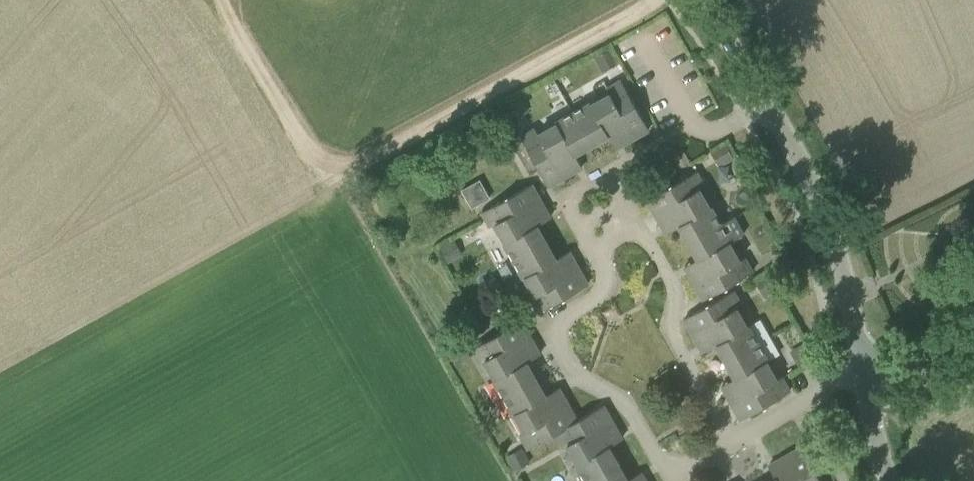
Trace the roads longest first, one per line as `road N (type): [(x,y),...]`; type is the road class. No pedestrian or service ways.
road 1 (residential): [(733,447),(670,330),(680,301),(612,178),(568,202),(610,278),(605,291),(550,322),(582,377),(623,400),(670,480)]
road 2 (tertiary): [(863,378),(823,197),(702,0)]
road 3 (residential): [(733,447),(845,380),(863,378)]
road 4 (tertiary): [(863,378),(973,325)]

